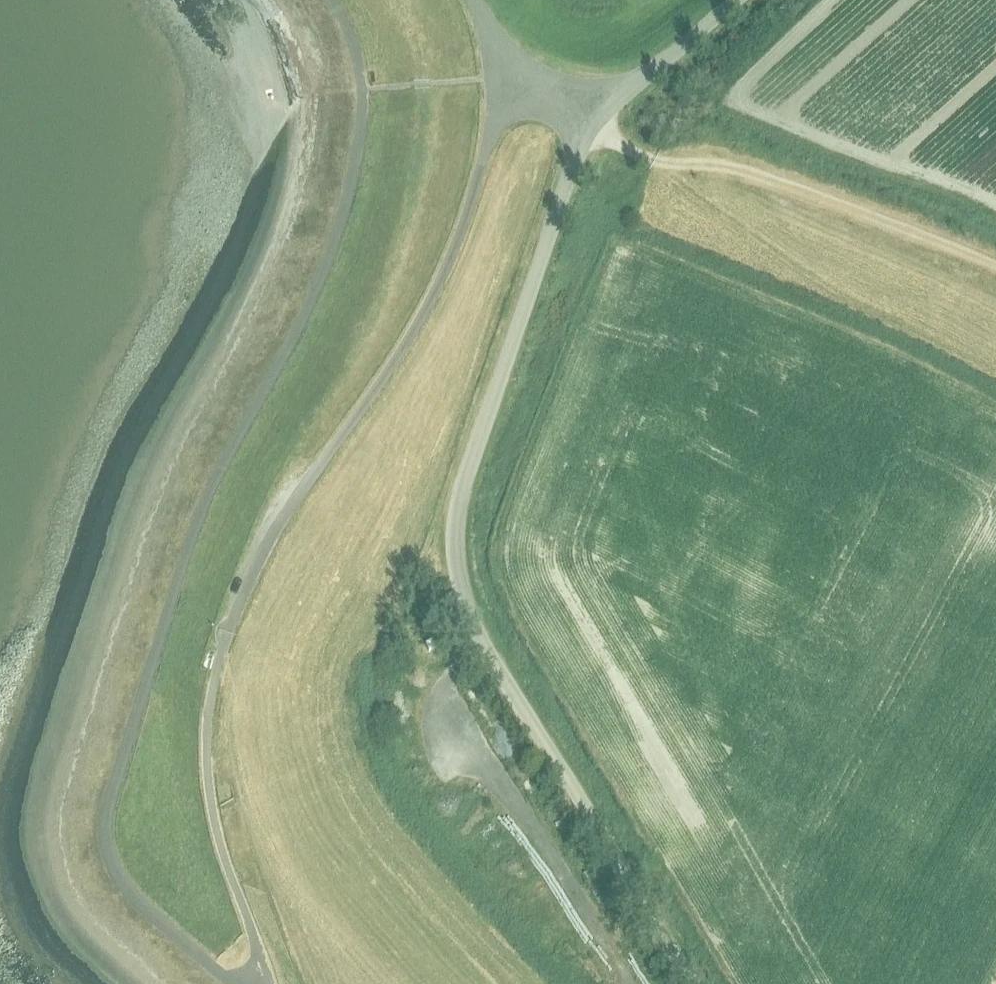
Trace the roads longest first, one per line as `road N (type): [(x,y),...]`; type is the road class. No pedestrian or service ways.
road 1 (unclassified): [(689,983),(462,595),(461,499),(583,133)]
road 2 (unclassified): [(583,133),(737,0)]
road 3 (unclassified): [(583,133),(507,97),(493,44),(467,0)]

